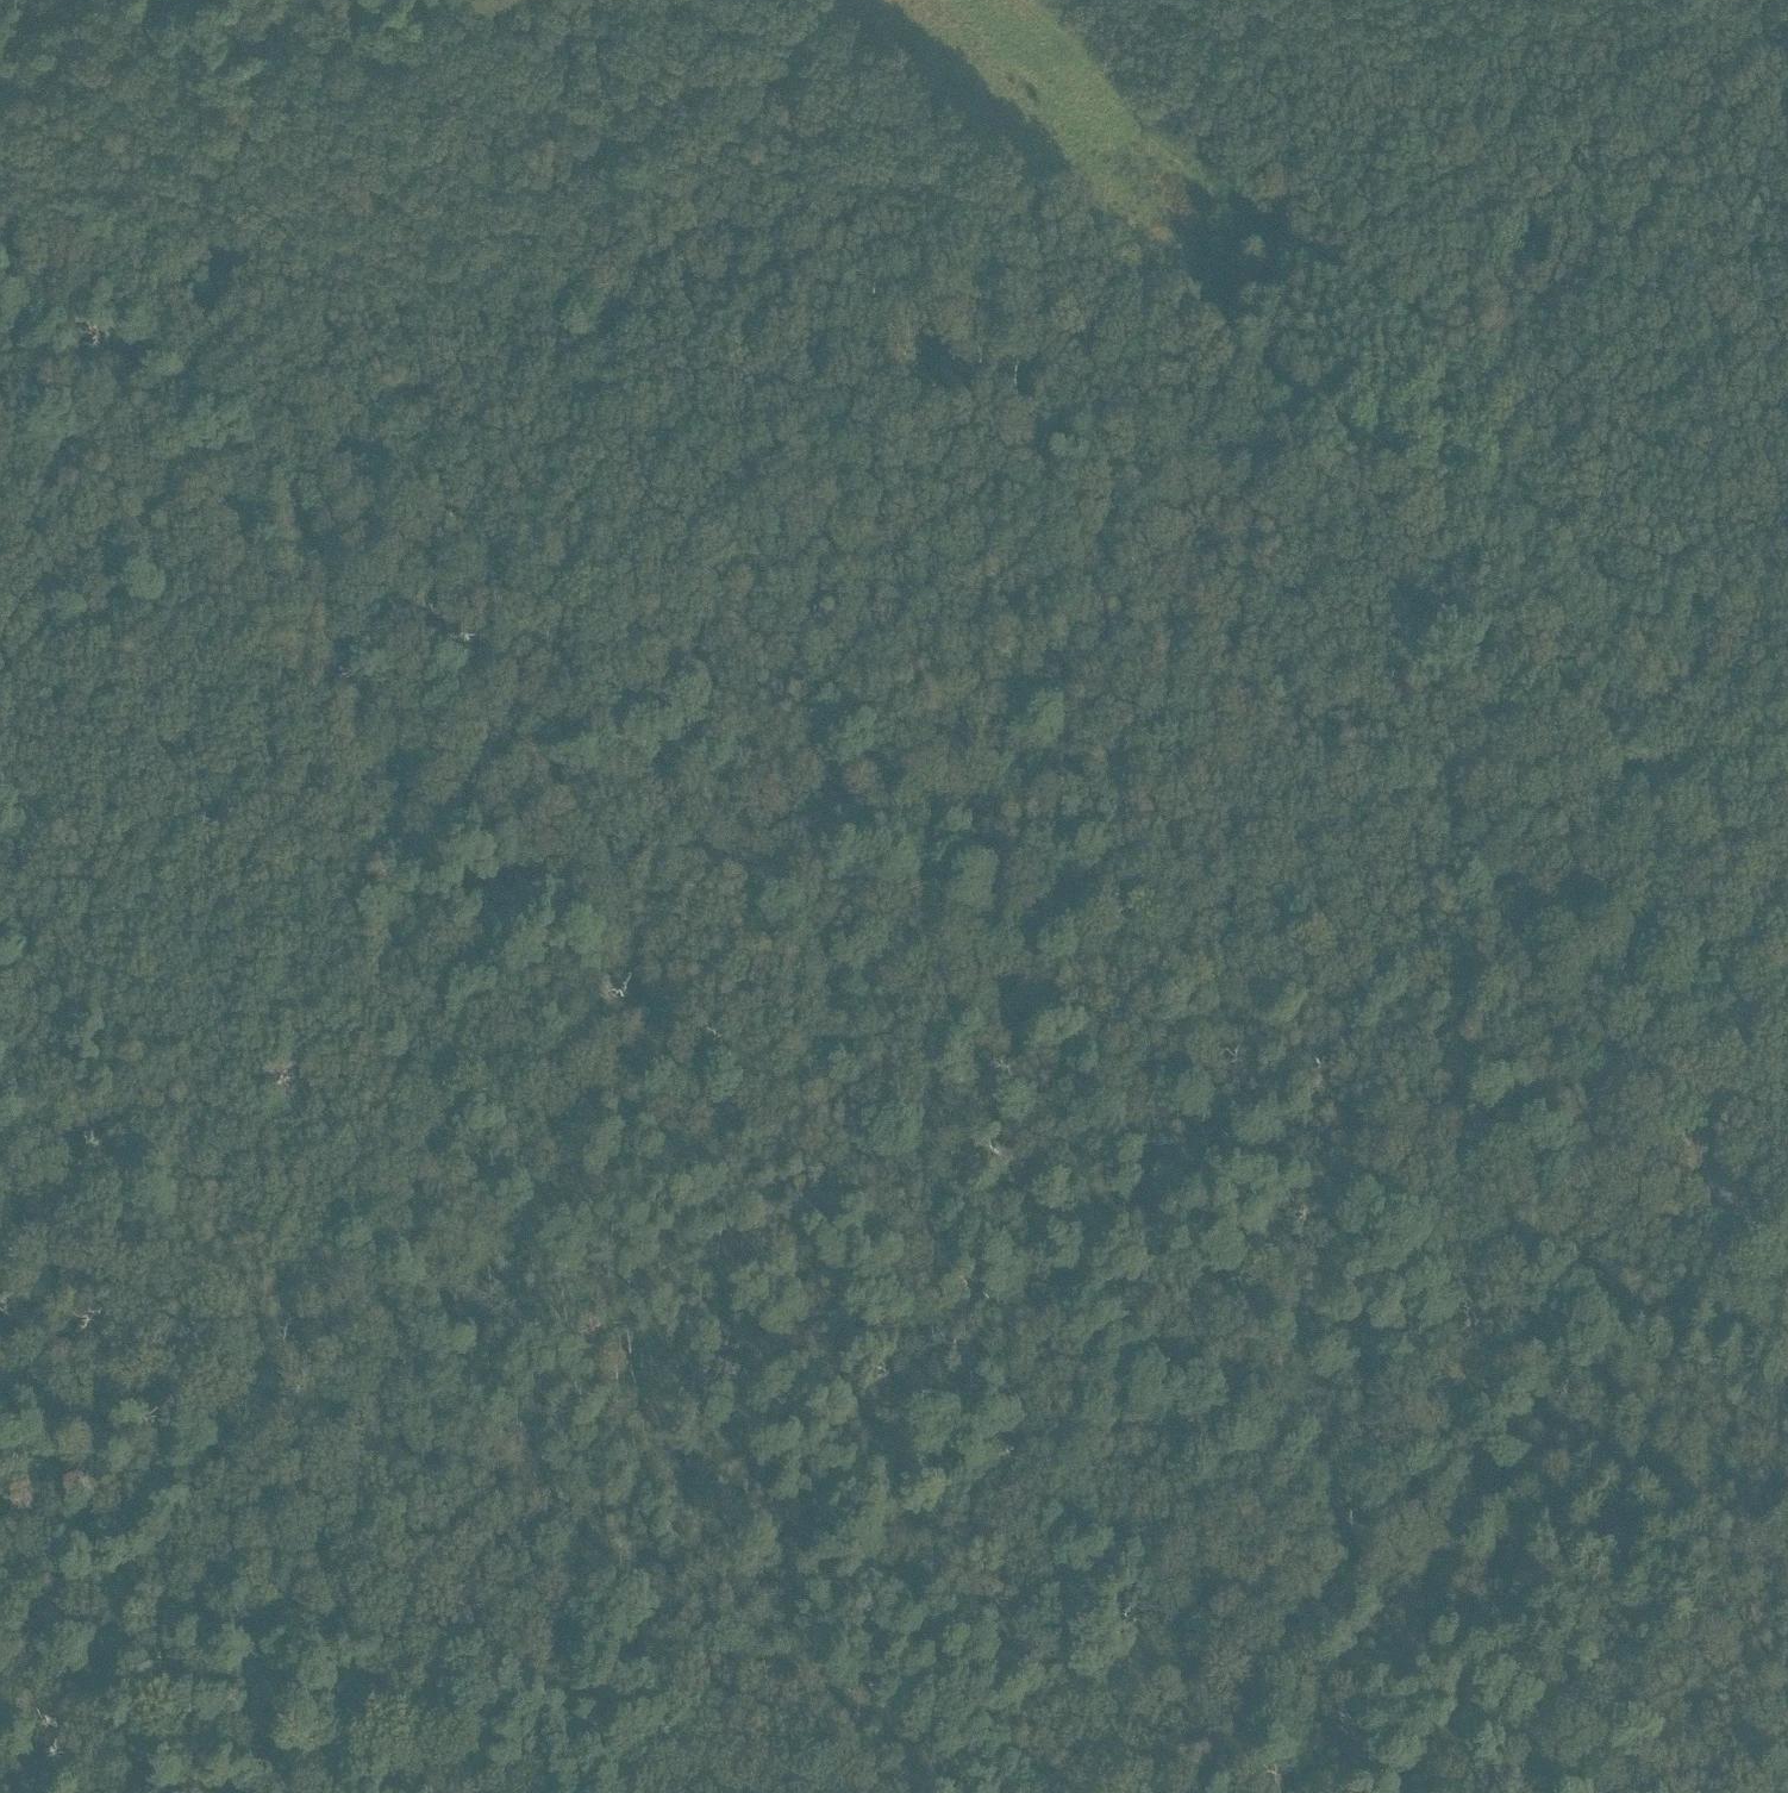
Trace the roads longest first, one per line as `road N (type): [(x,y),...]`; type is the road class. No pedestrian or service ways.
road 1 (track): [(1679,1107),(1122,1792)]
road 2 (unclassified): [(1787,1273),(1726,1193),(1707,1116),(1725,1050),(1787,972)]

